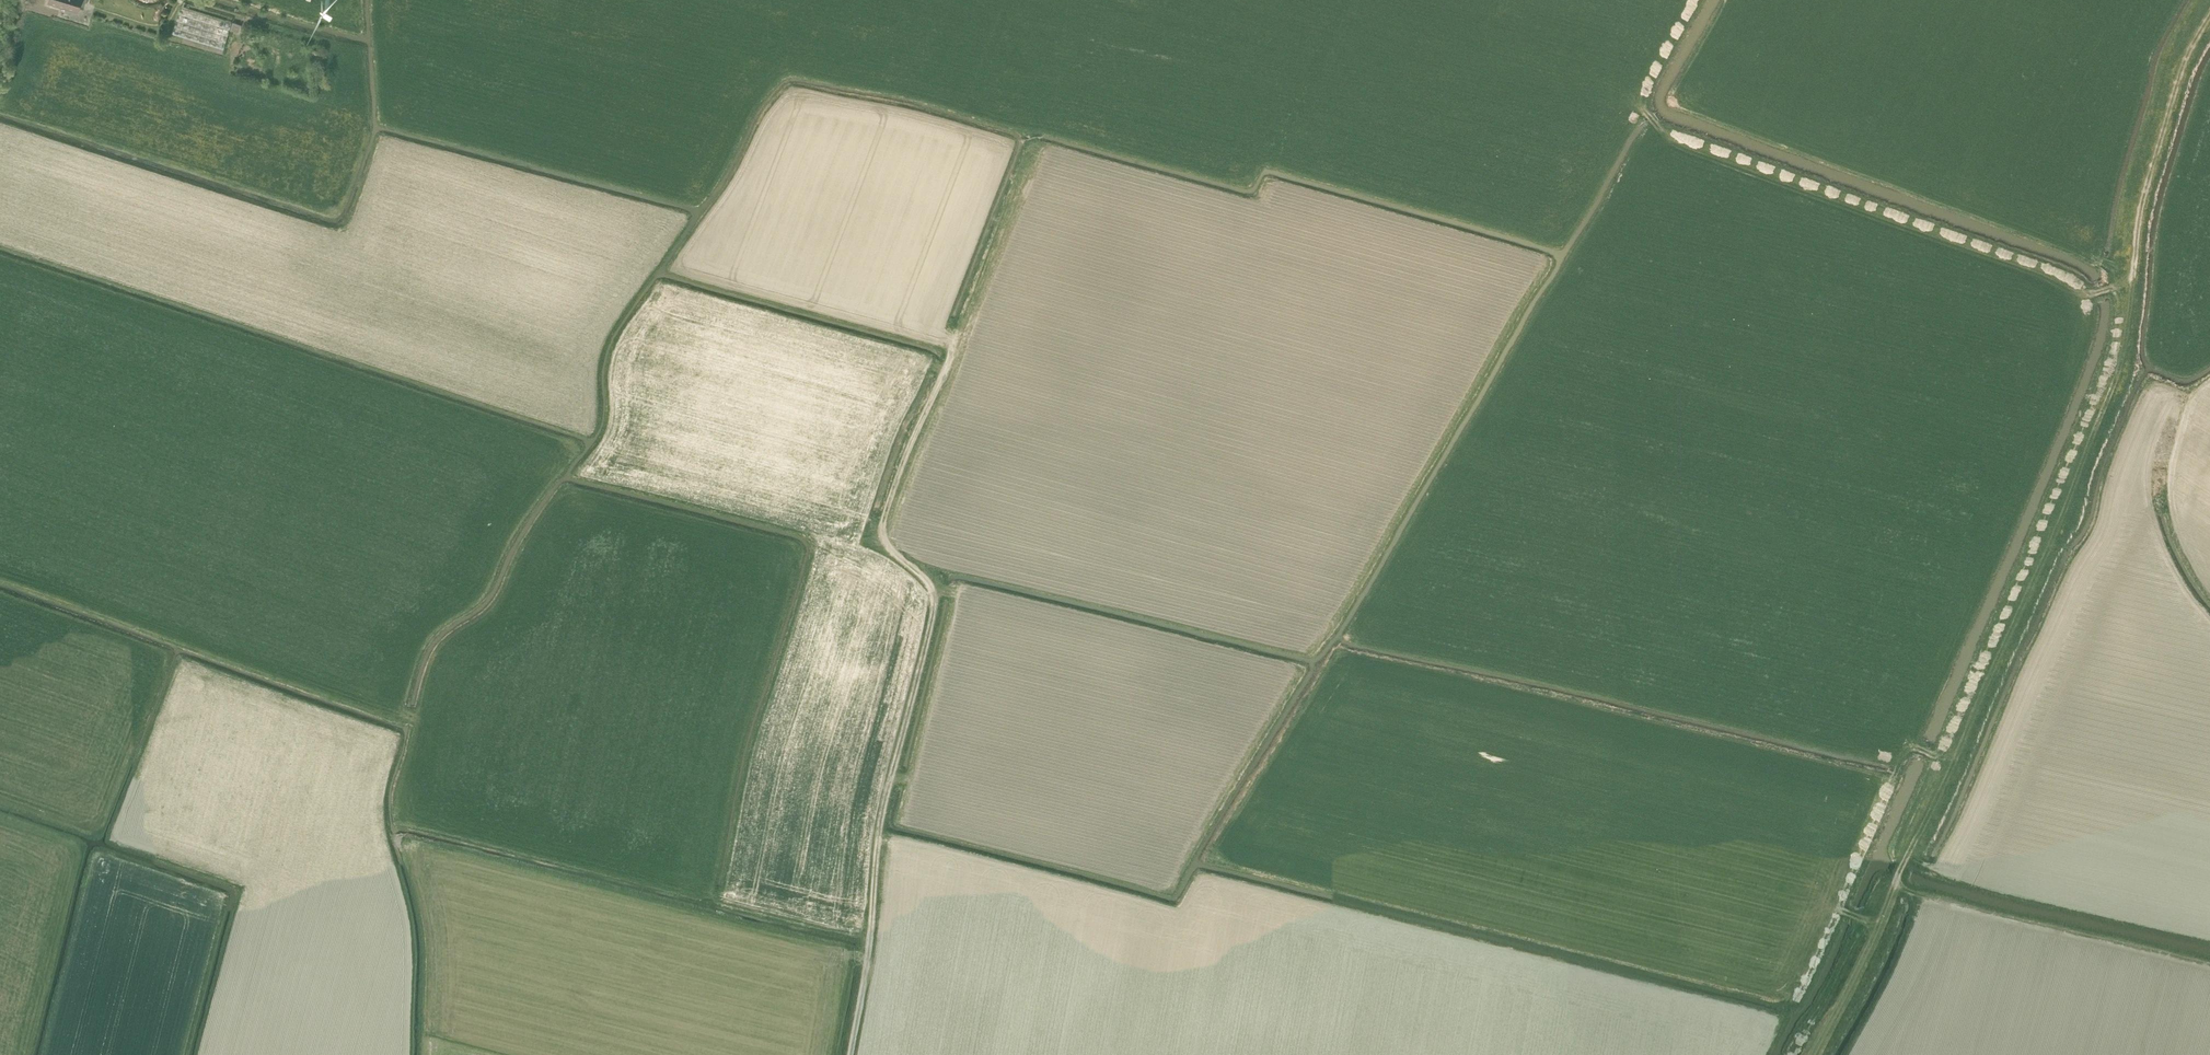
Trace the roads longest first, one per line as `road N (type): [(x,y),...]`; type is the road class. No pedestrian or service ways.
road 1 (track): [(2134,273),(2120,368),(2066,505),(1867,955),(1812,1054)]
road 2 (track): [(850,1054),(881,822),(933,615),(932,589),(887,543),(882,527),(957,336)]
road 3 (track): [(2209,15),(2165,124),(2141,208),(2134,273)]

